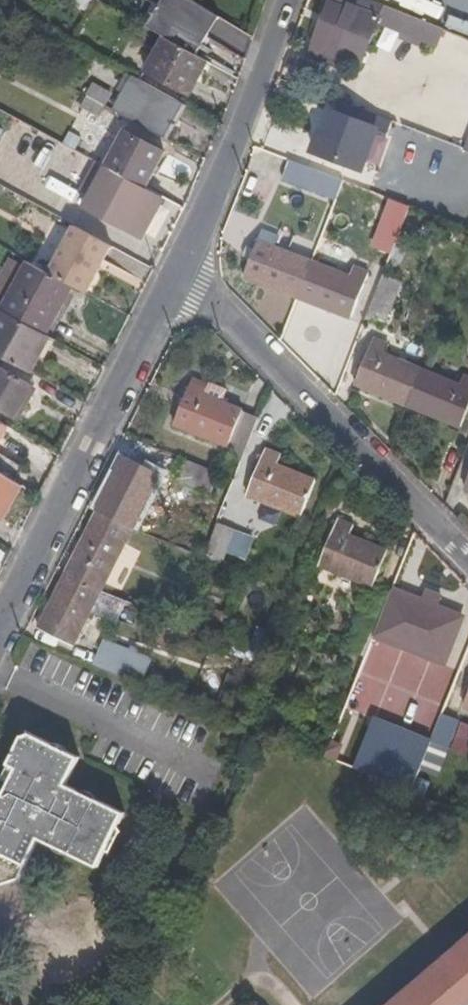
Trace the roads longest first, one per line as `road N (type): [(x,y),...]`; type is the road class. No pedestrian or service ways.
road 1 (residential): [(172,280),(202,293),(467,557)]
road 2 (residential): [(0,628),(172,280)]
road 3 (residential): [(172,280),(246,115),(285,0)]

